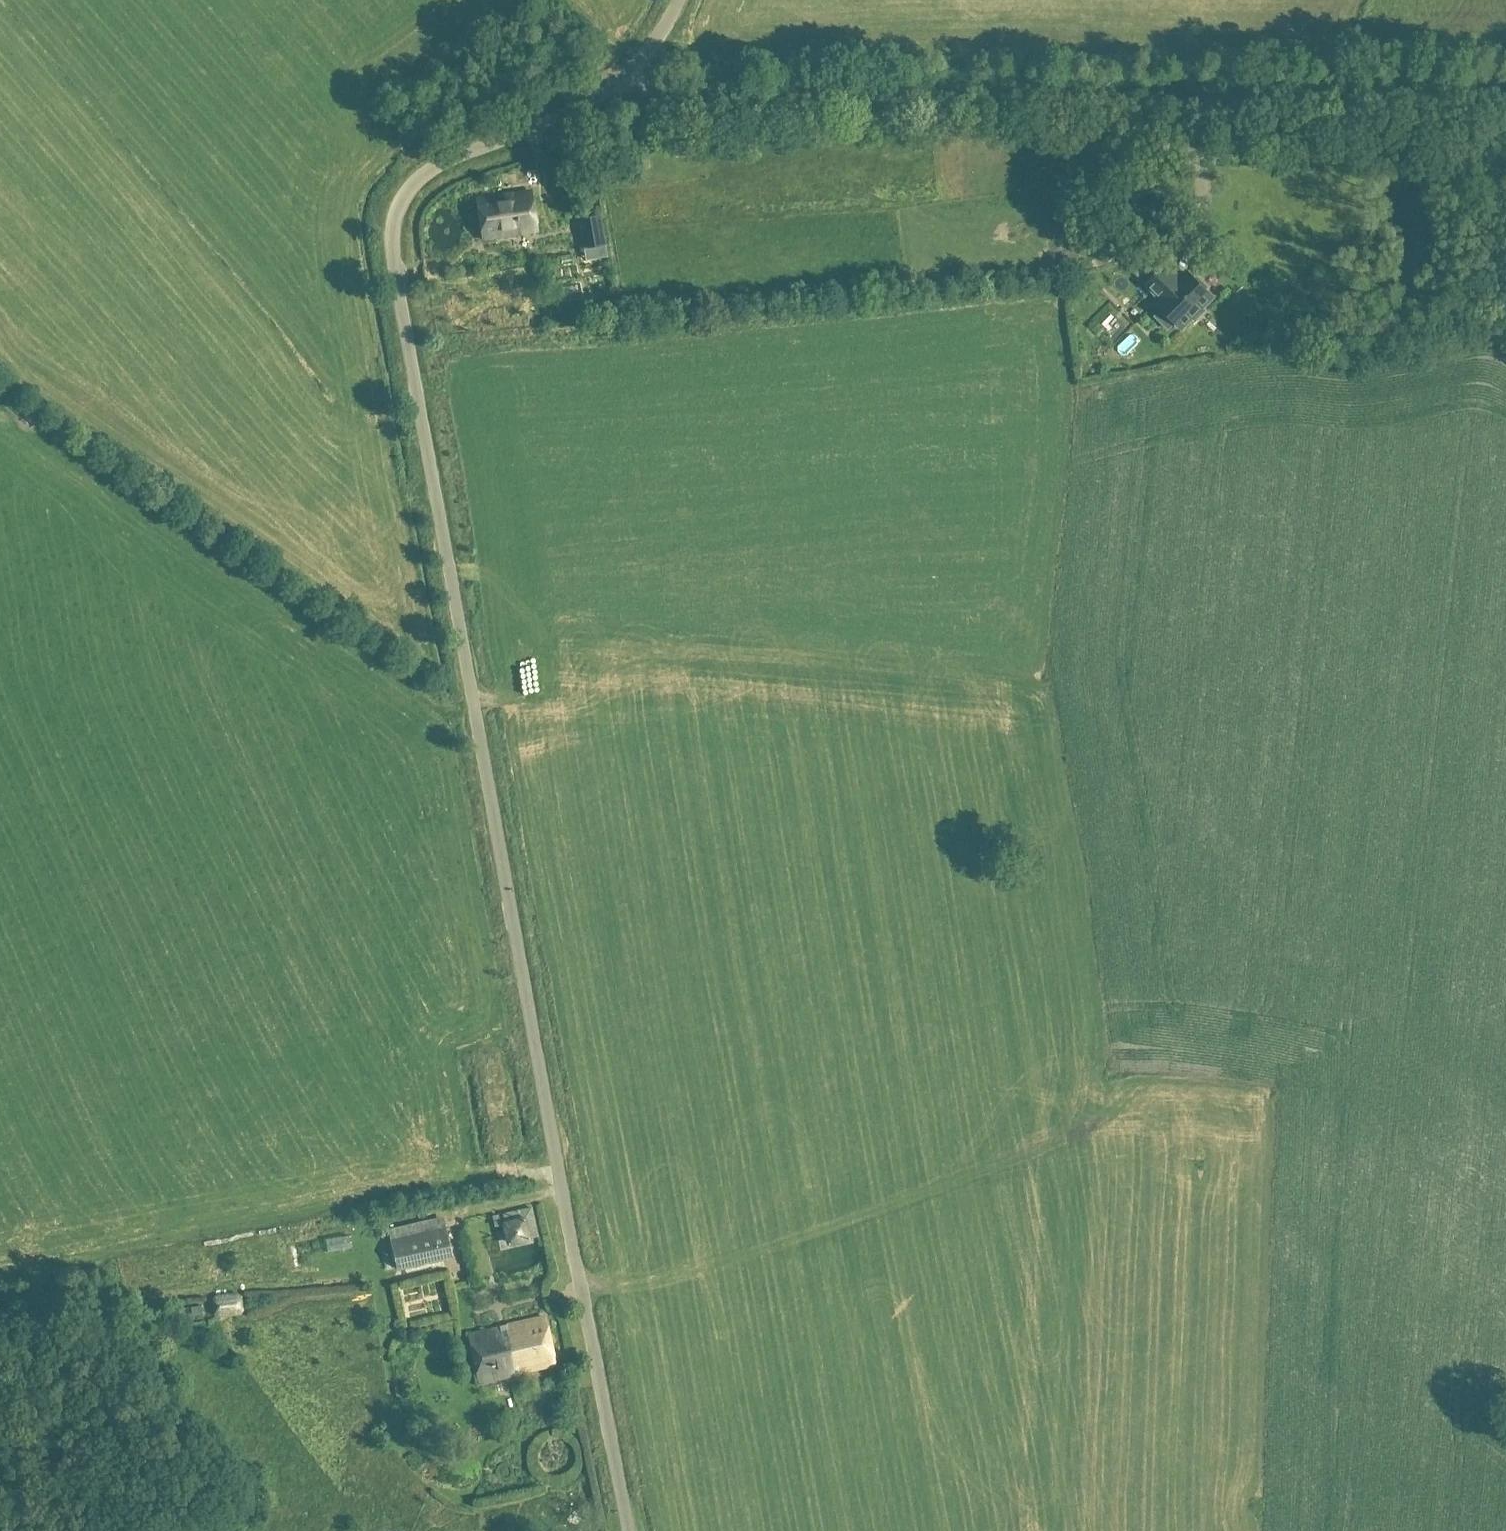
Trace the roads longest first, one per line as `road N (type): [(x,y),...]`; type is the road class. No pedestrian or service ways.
road 1 (unclassified): [(629,1530),(399,297),(394,230),(399,206),(423,178),(601,93),(660,34),(677,0)]
road 2 (track): [(1505,92),(1220,89),(941,98),(654,89),(624,73)]

